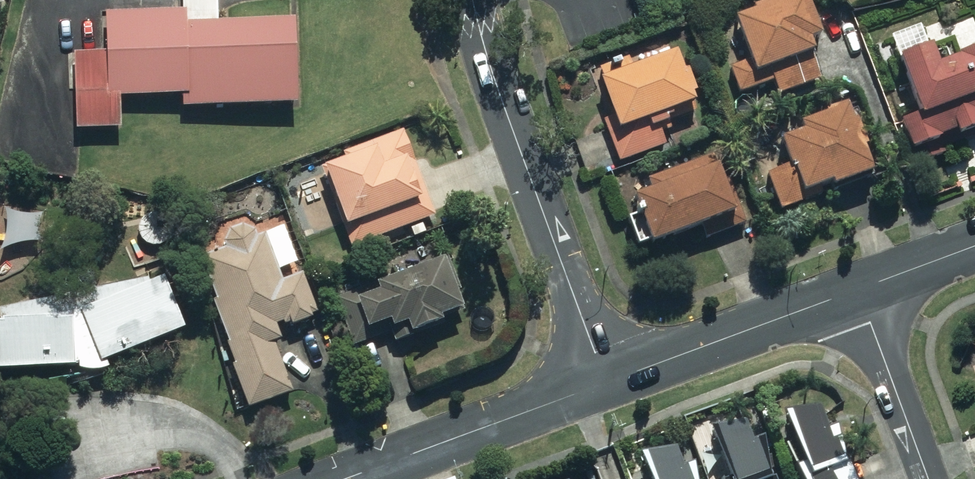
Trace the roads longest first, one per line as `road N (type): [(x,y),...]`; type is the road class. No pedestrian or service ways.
road 1 (residential): [(607,384),(496,86),(473,0)]
road 2 (tertiary): [(347,478),(607,384)]
road 3 (tertiary): [(607,384),(859,290)]
road 4 (residential): [(859,290),(929,478)]
road 5 (tertiary): [(859,290),(974,247)]

